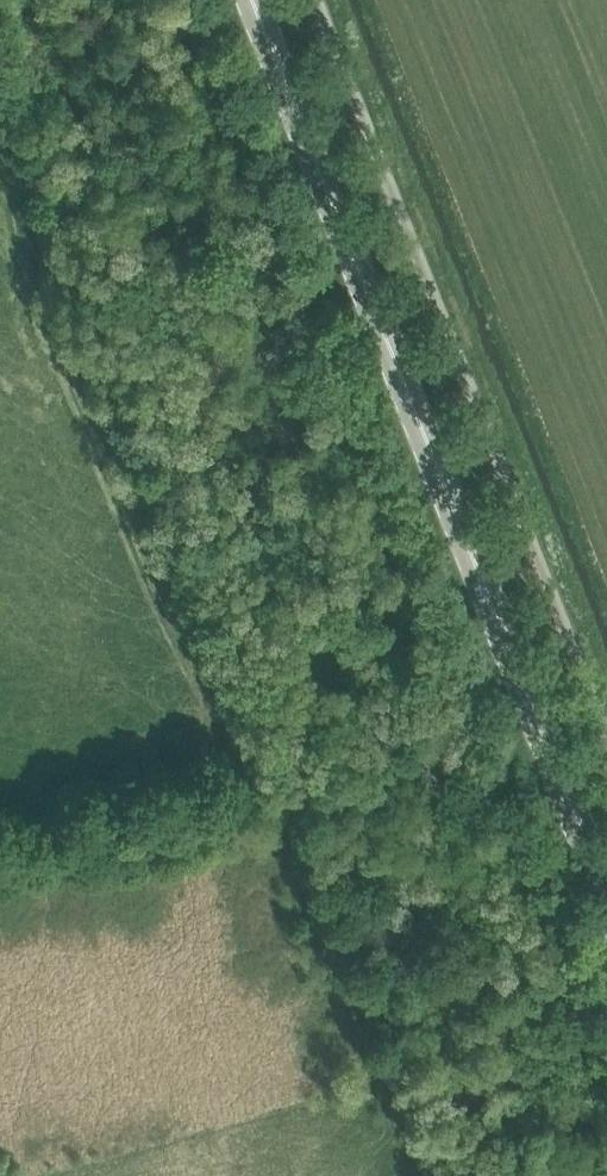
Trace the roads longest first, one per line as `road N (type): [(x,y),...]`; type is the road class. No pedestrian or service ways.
road 1 (unclassified): [(606,1050),(193,0)]
road 2 (primary): [(606,893),(251,0)]
road 3 (unclassified): [(606,734),(317,0)]
road 4 (track): [(270,782),(483,734)]

